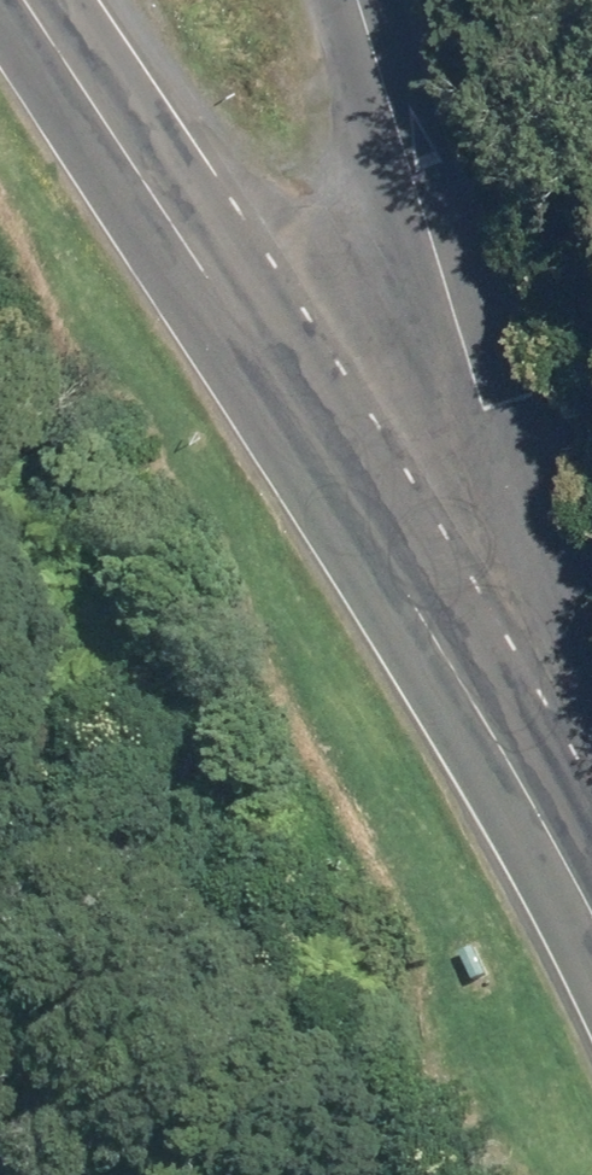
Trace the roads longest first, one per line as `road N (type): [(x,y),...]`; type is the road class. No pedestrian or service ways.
road 1 (secondary): [(562,868),(300,422),(24,0)]
road 2 (residential): [(357,0),(485,412),(562,868)]

